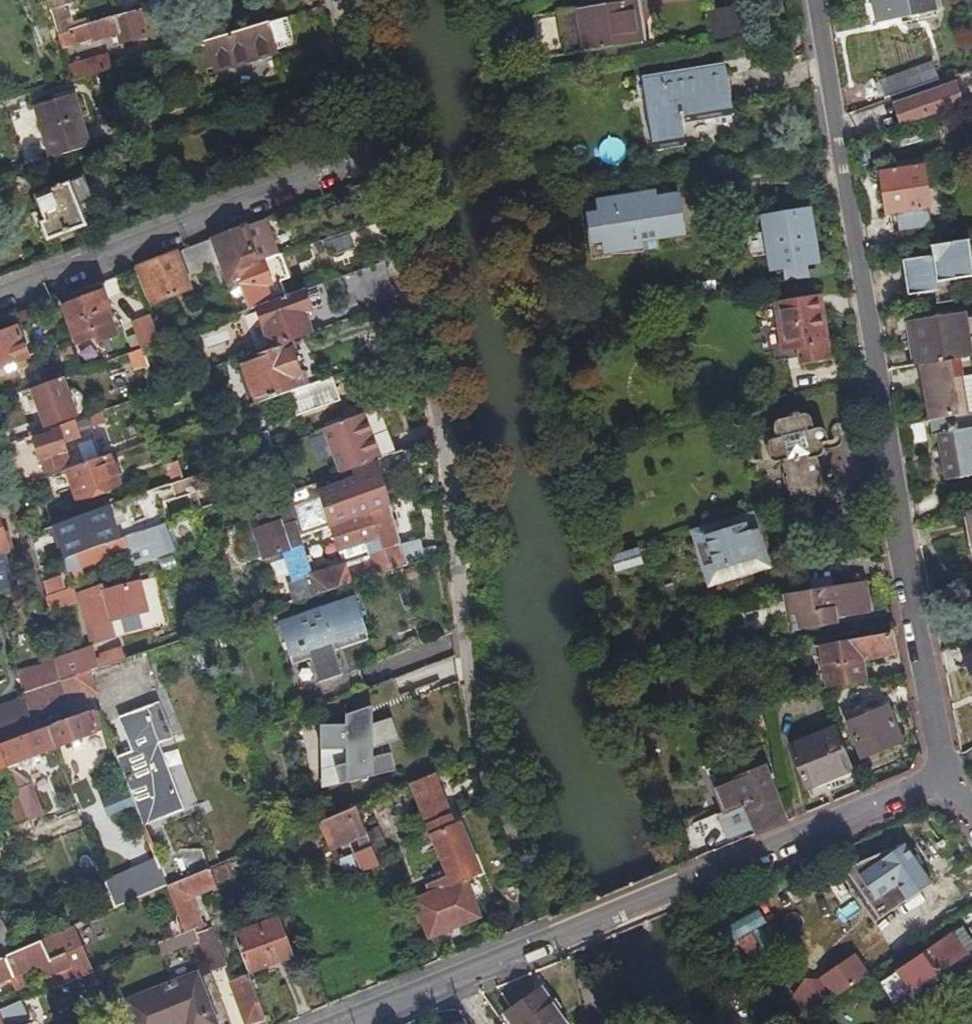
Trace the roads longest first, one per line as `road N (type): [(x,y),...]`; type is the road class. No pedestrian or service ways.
road 1 (residential): [(375,154),(445,442),(487,777),(607,1023)]
road 2 (residential): [(817,0),(947,771)]
road 3 (residential): [(947,771),(342,1023)]
road 4 (residential): [(0,298),(375,154)]
road 5 (residential): [(334,0),(375,154)]

